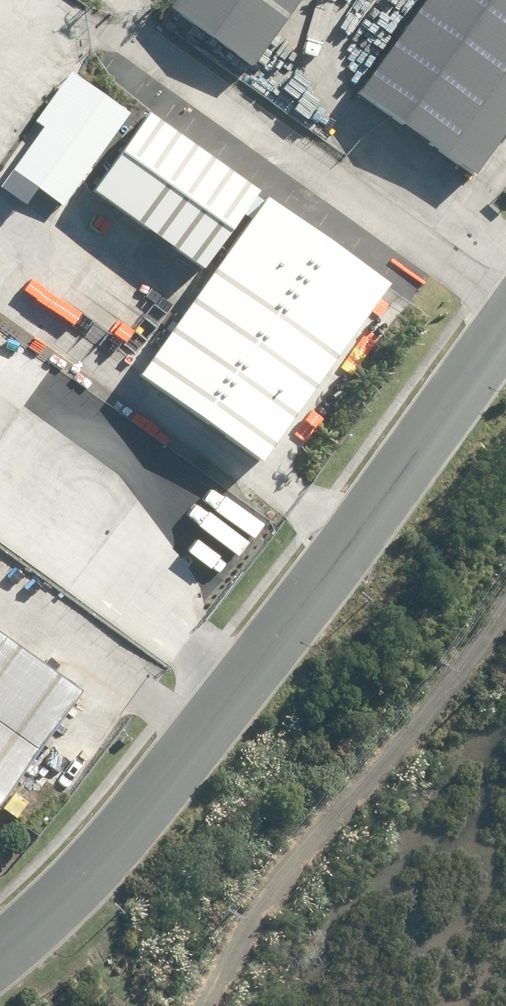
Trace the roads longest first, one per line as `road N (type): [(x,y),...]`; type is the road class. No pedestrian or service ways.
road 1 (unclassified): [(505,320),(137,802),(0,946)]
road 2 (track): [(505,588),(361,788),(270,887),(198,1005)]

